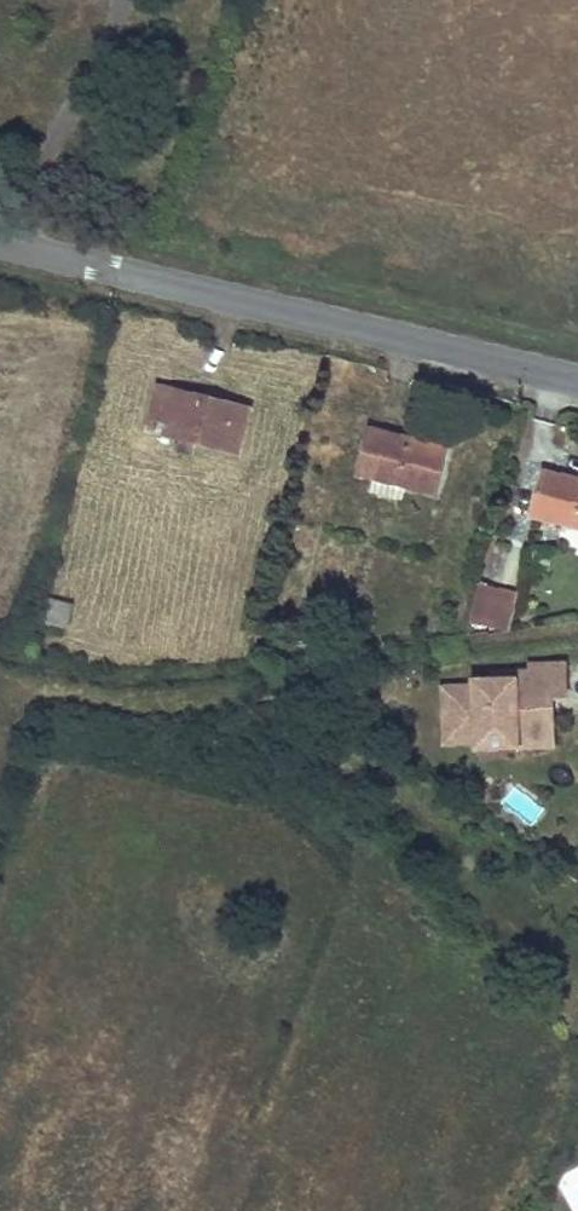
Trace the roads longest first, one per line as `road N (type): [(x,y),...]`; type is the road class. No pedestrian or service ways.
road 1 (tertiary): [(0,246),(577,379)]

